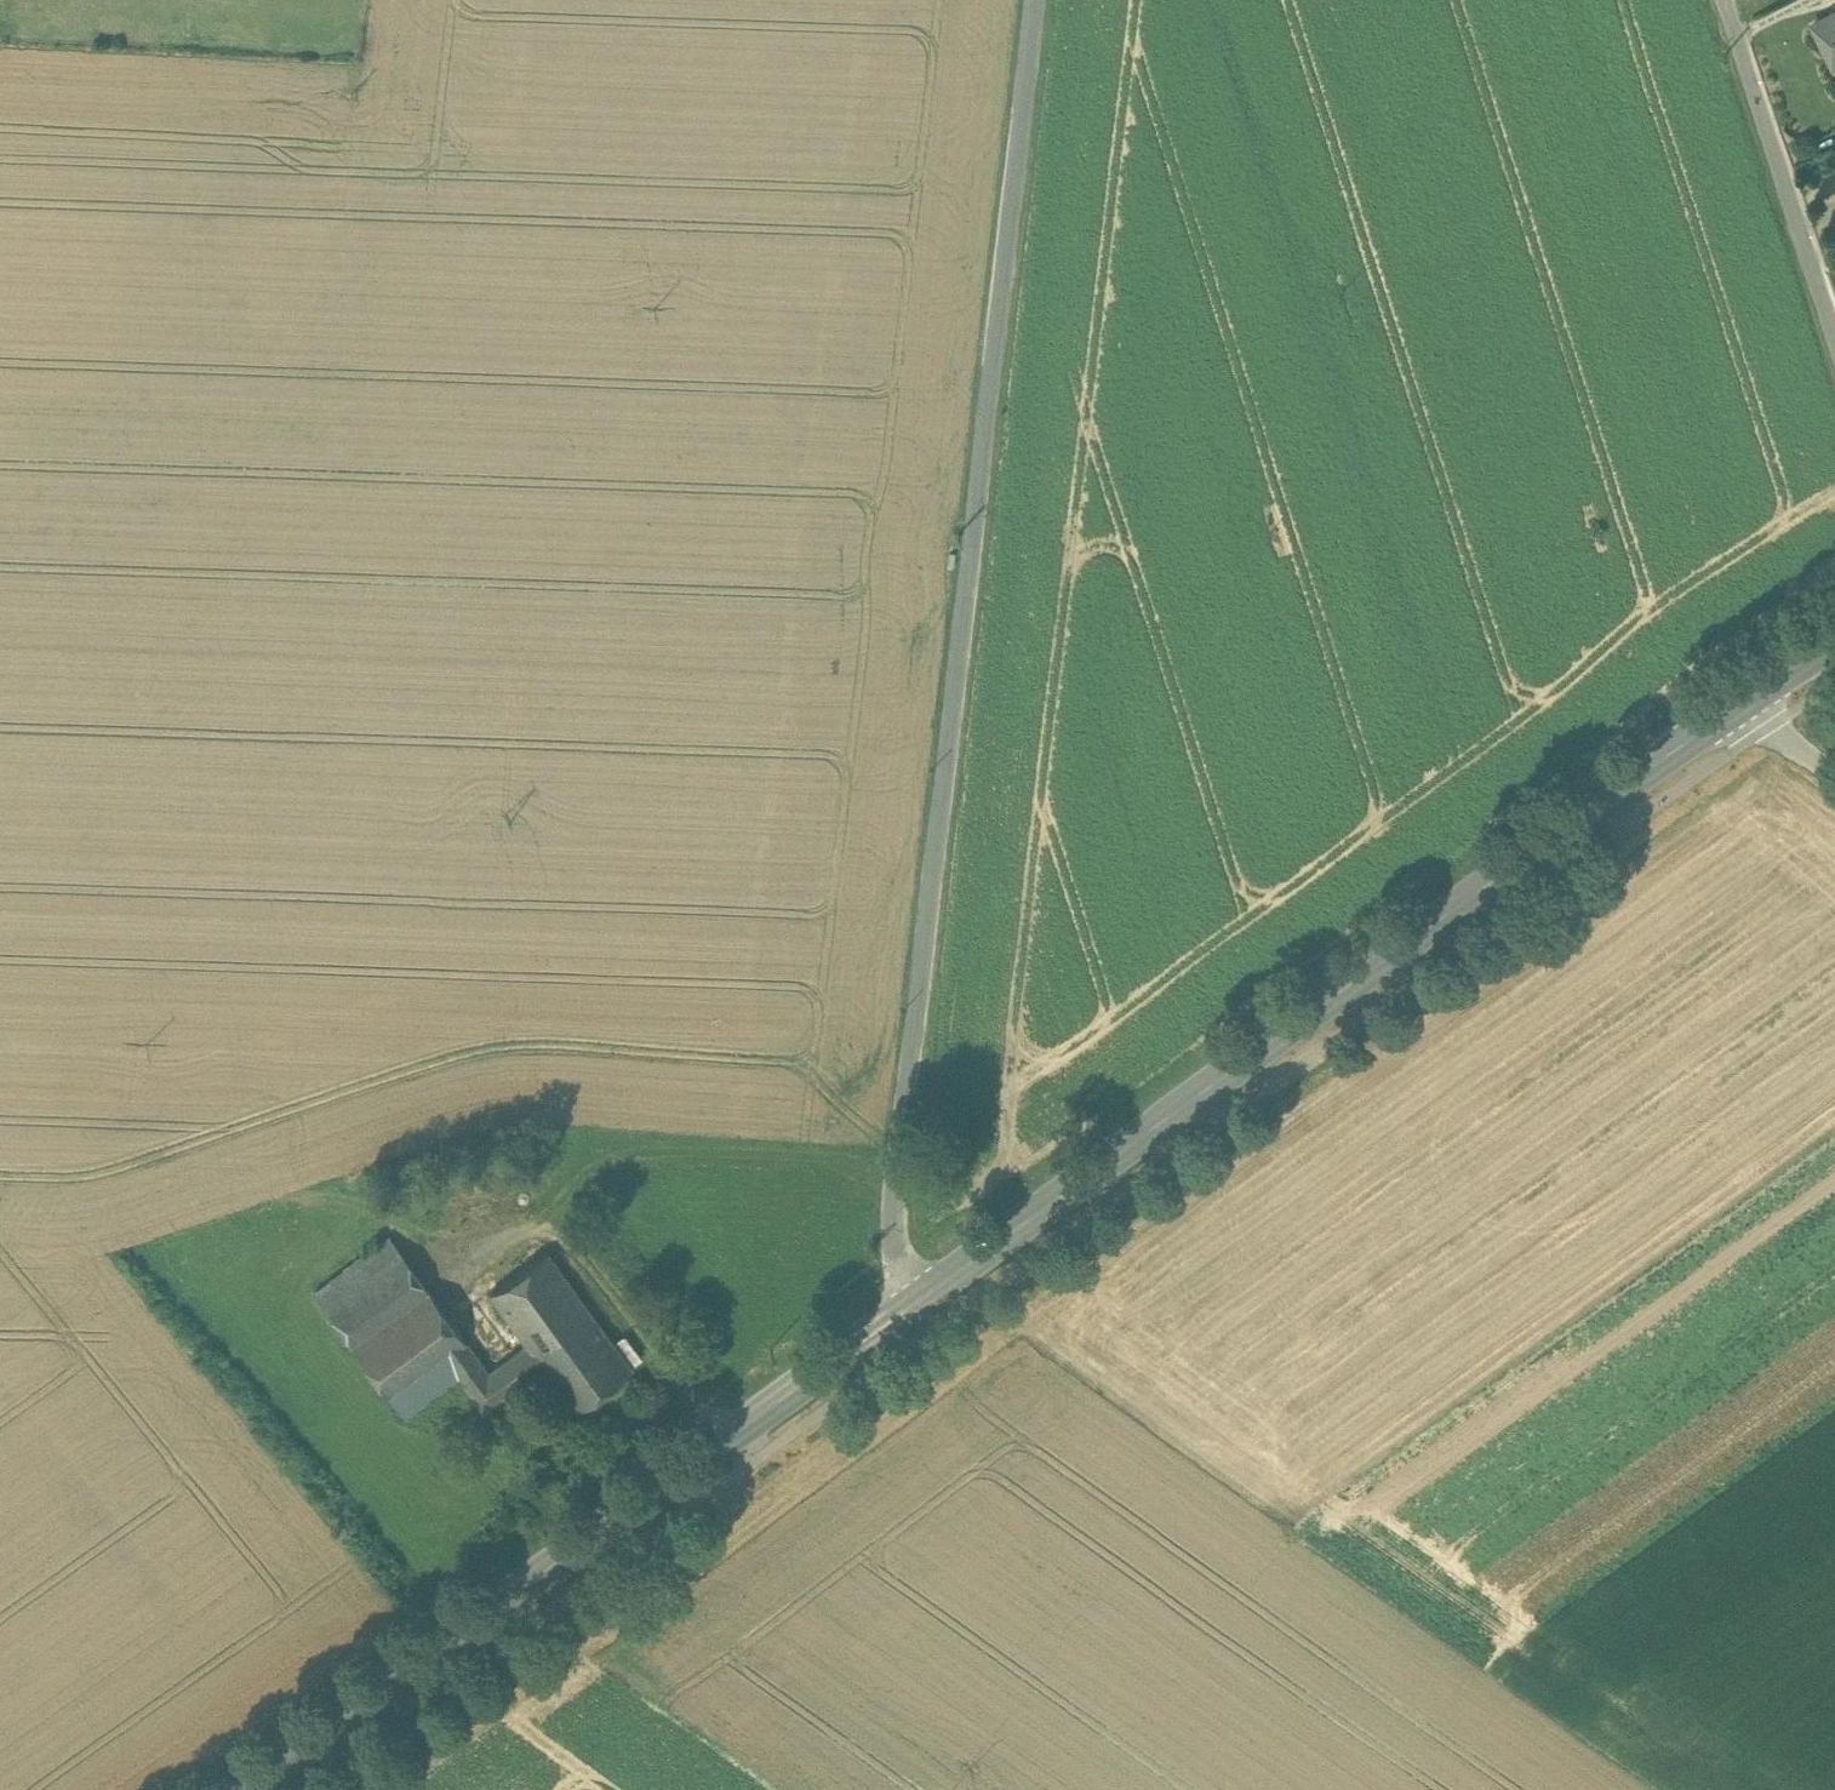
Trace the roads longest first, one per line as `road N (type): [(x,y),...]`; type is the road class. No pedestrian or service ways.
road 1 (residential): [(1036,0),(893,1244),(925,1293)]
road 2 (primary): [(1744,702),(1509,864),(925,1293)]
road 3 (primary): [(925,1293),(232,1789)]
road 4 (unclassified): [(1834,338),(1727,0)]

